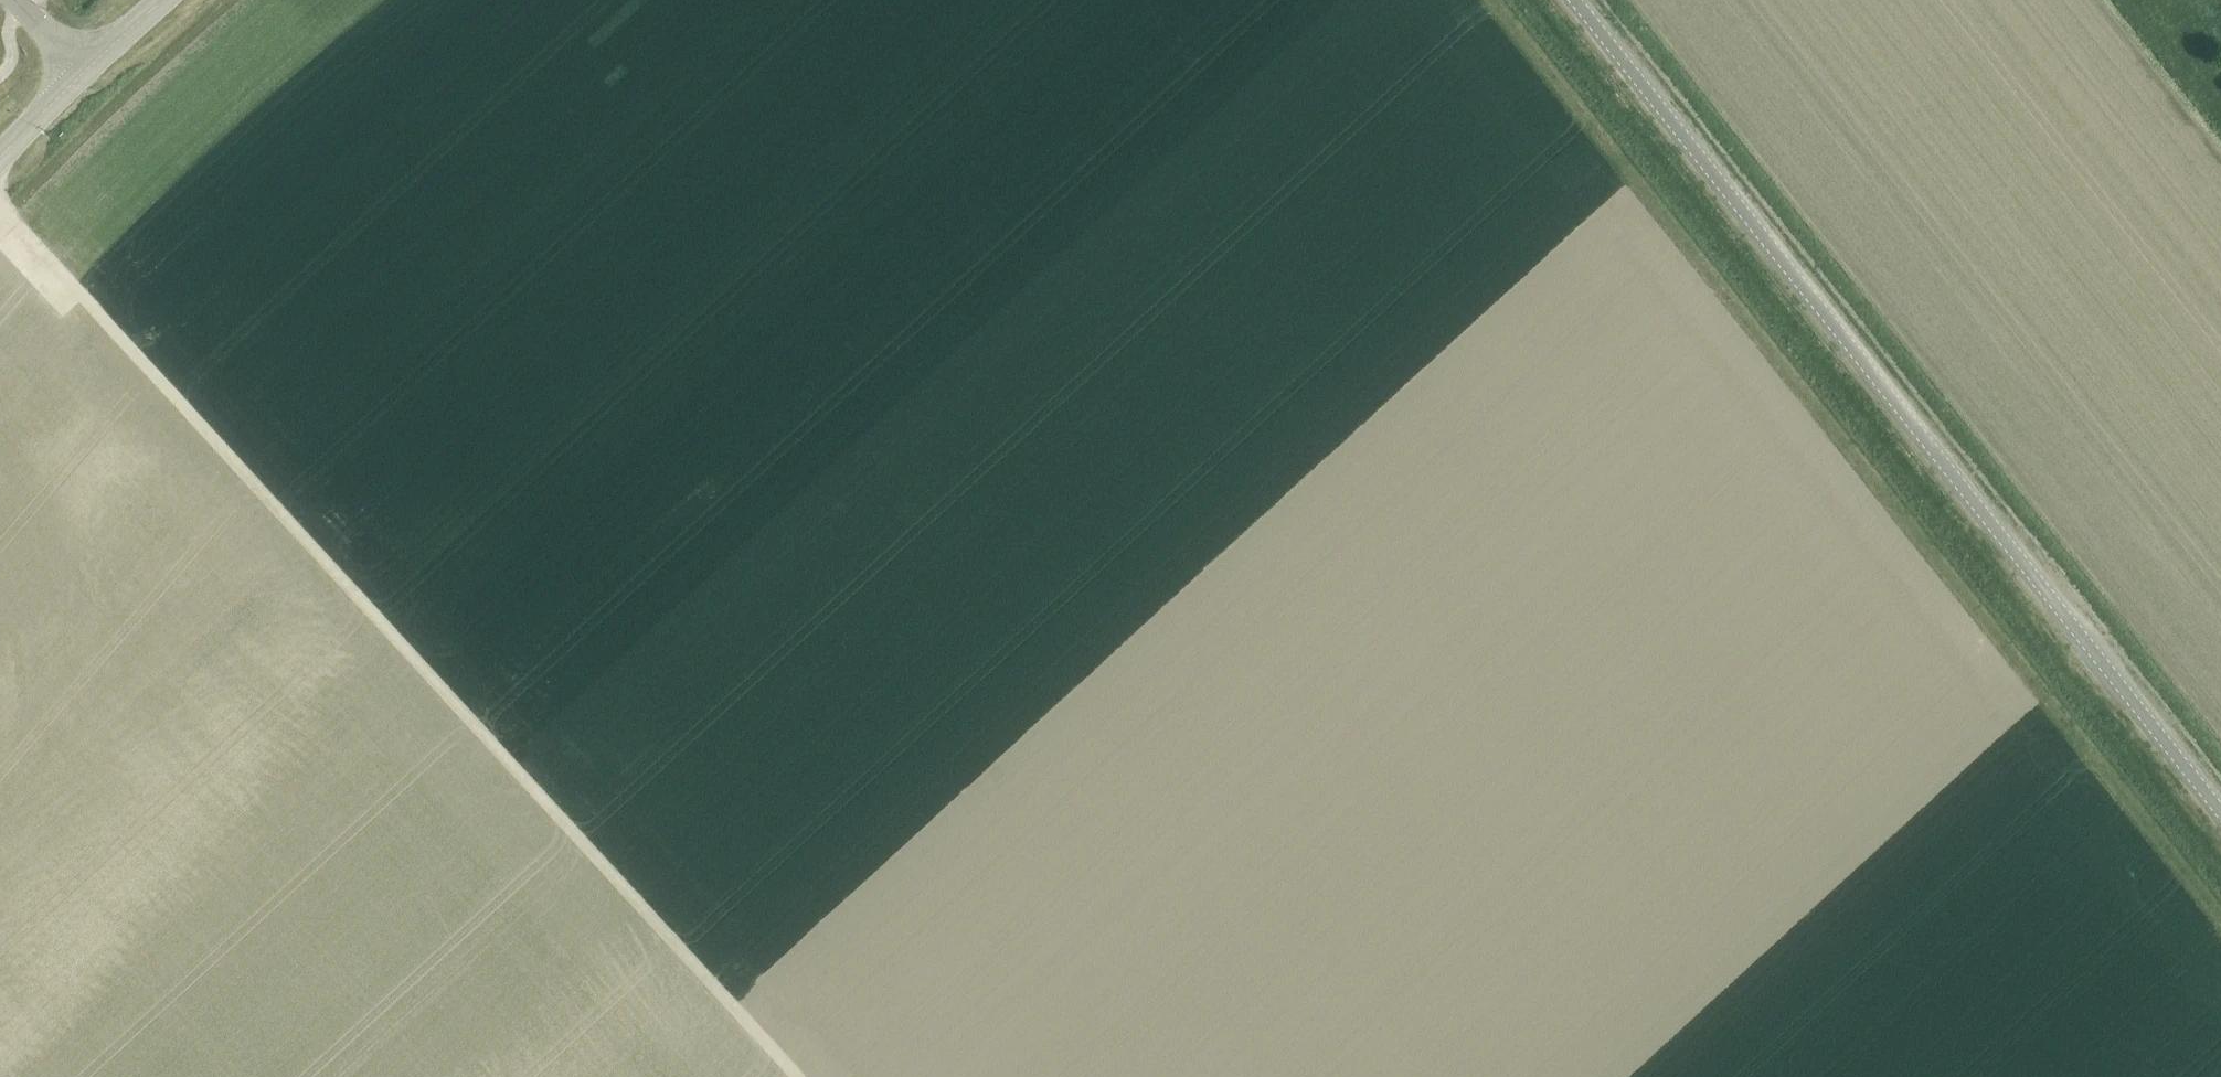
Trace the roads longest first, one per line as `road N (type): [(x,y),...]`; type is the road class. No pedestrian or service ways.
road 1 (track): [(802,1076),(0,222)]
road 2 (unclassified): [(2220,809),(1578,0)]

